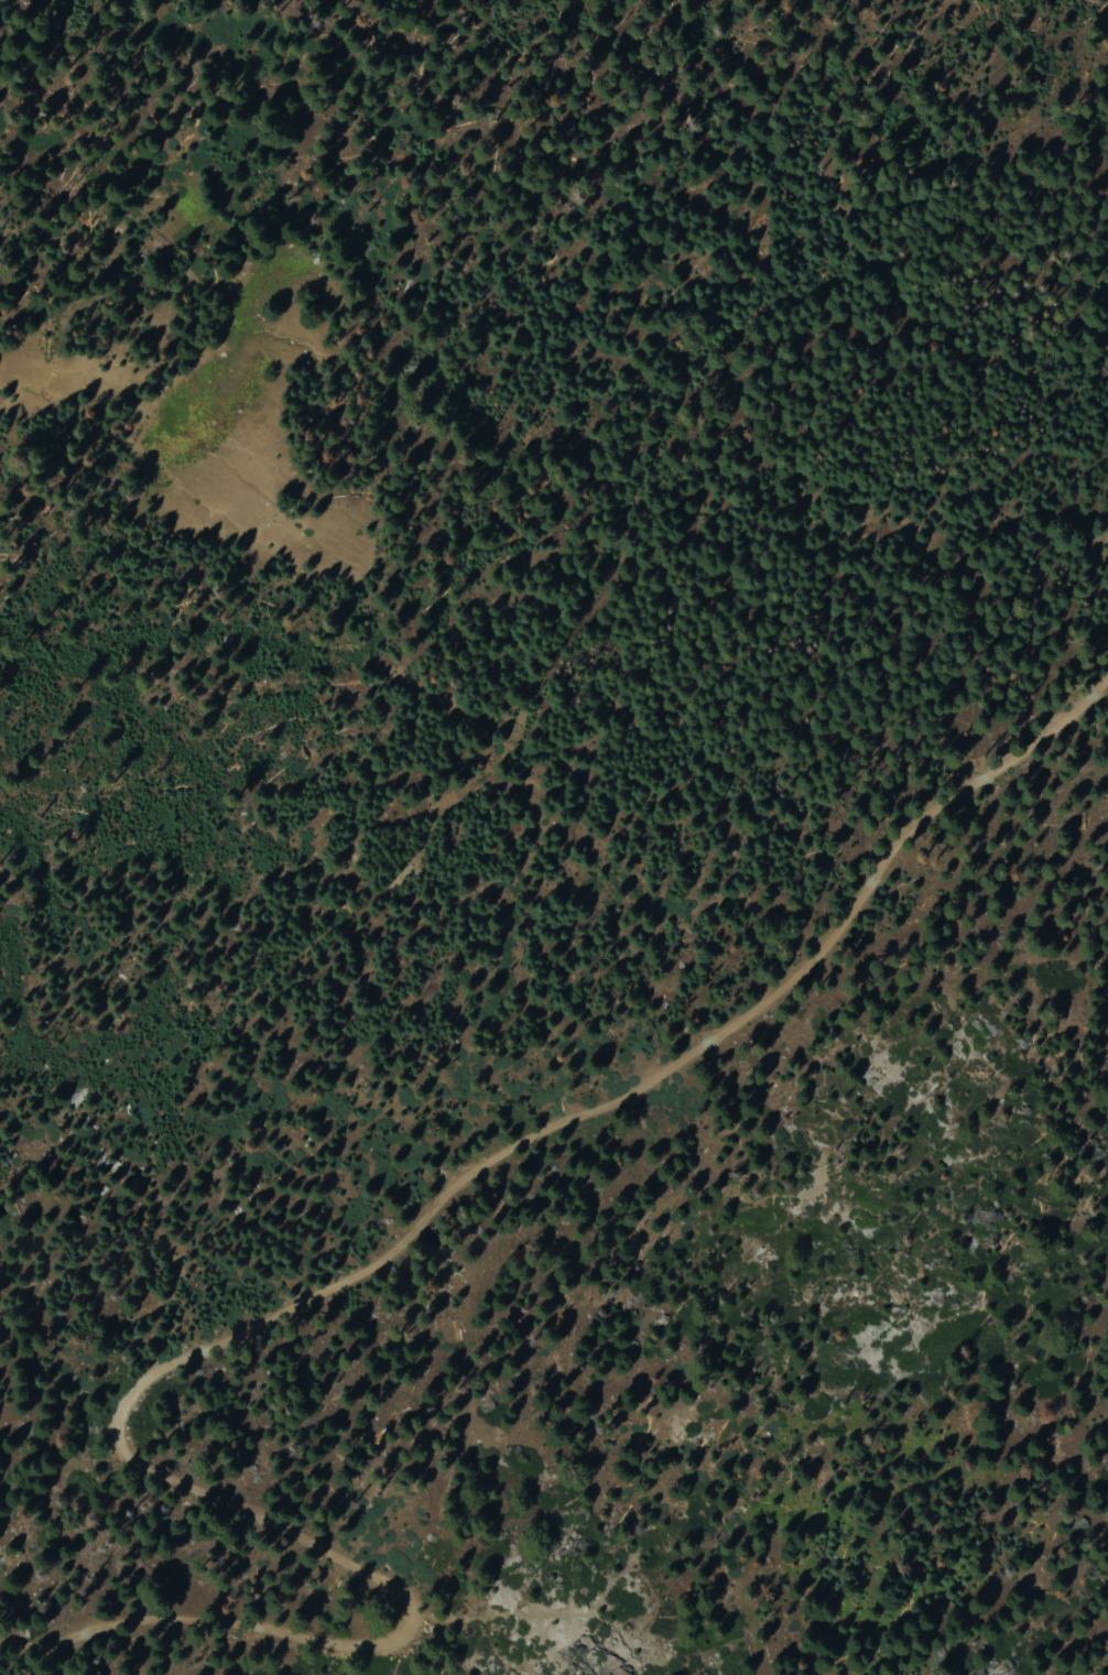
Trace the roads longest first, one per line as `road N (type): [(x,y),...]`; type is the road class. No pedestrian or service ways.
road 1 (track): [(27,1674),(58,1655),(232,1655),(370,1674),(394,1650),(363,1577),(173,1500),(107,1427),(112,1380),(298,1349),(436,1253),(555,1128),(759,1043),(998,779),(1107,726)]

